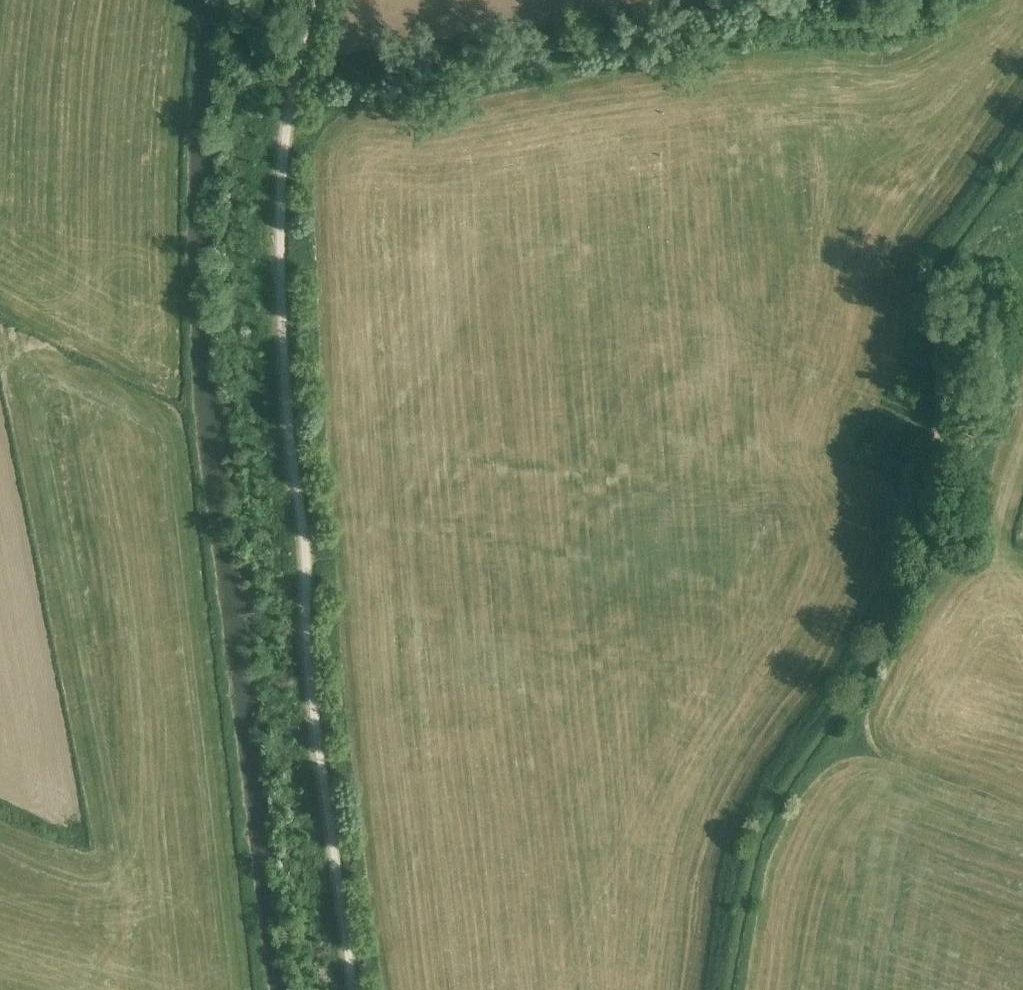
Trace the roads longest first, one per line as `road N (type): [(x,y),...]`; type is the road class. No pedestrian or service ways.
road 1 (track): [(1022,553),(982,531),(950,416),(937,403)]

